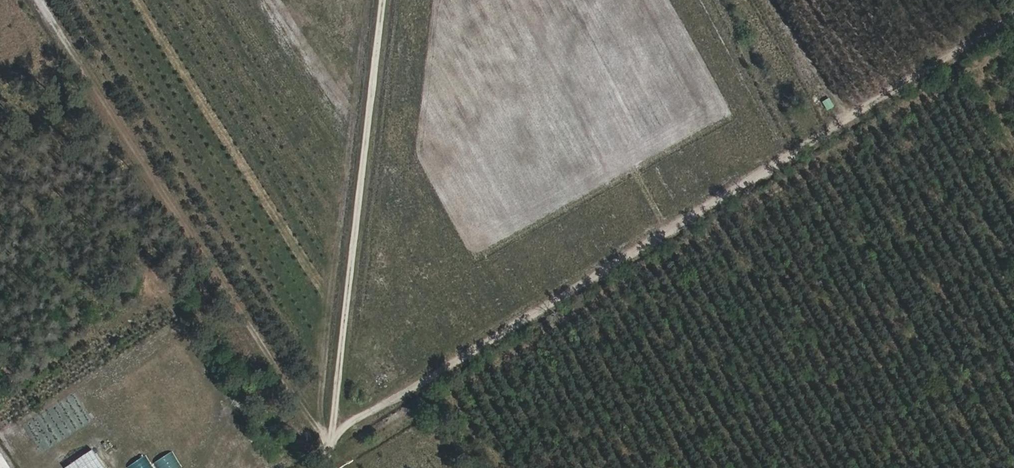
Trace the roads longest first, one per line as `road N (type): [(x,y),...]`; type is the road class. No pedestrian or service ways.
road 1 (track): [(41,0),(329,444),(346,426),(1013,14)]
road 2 (track): [(381,0),(326,467)]

